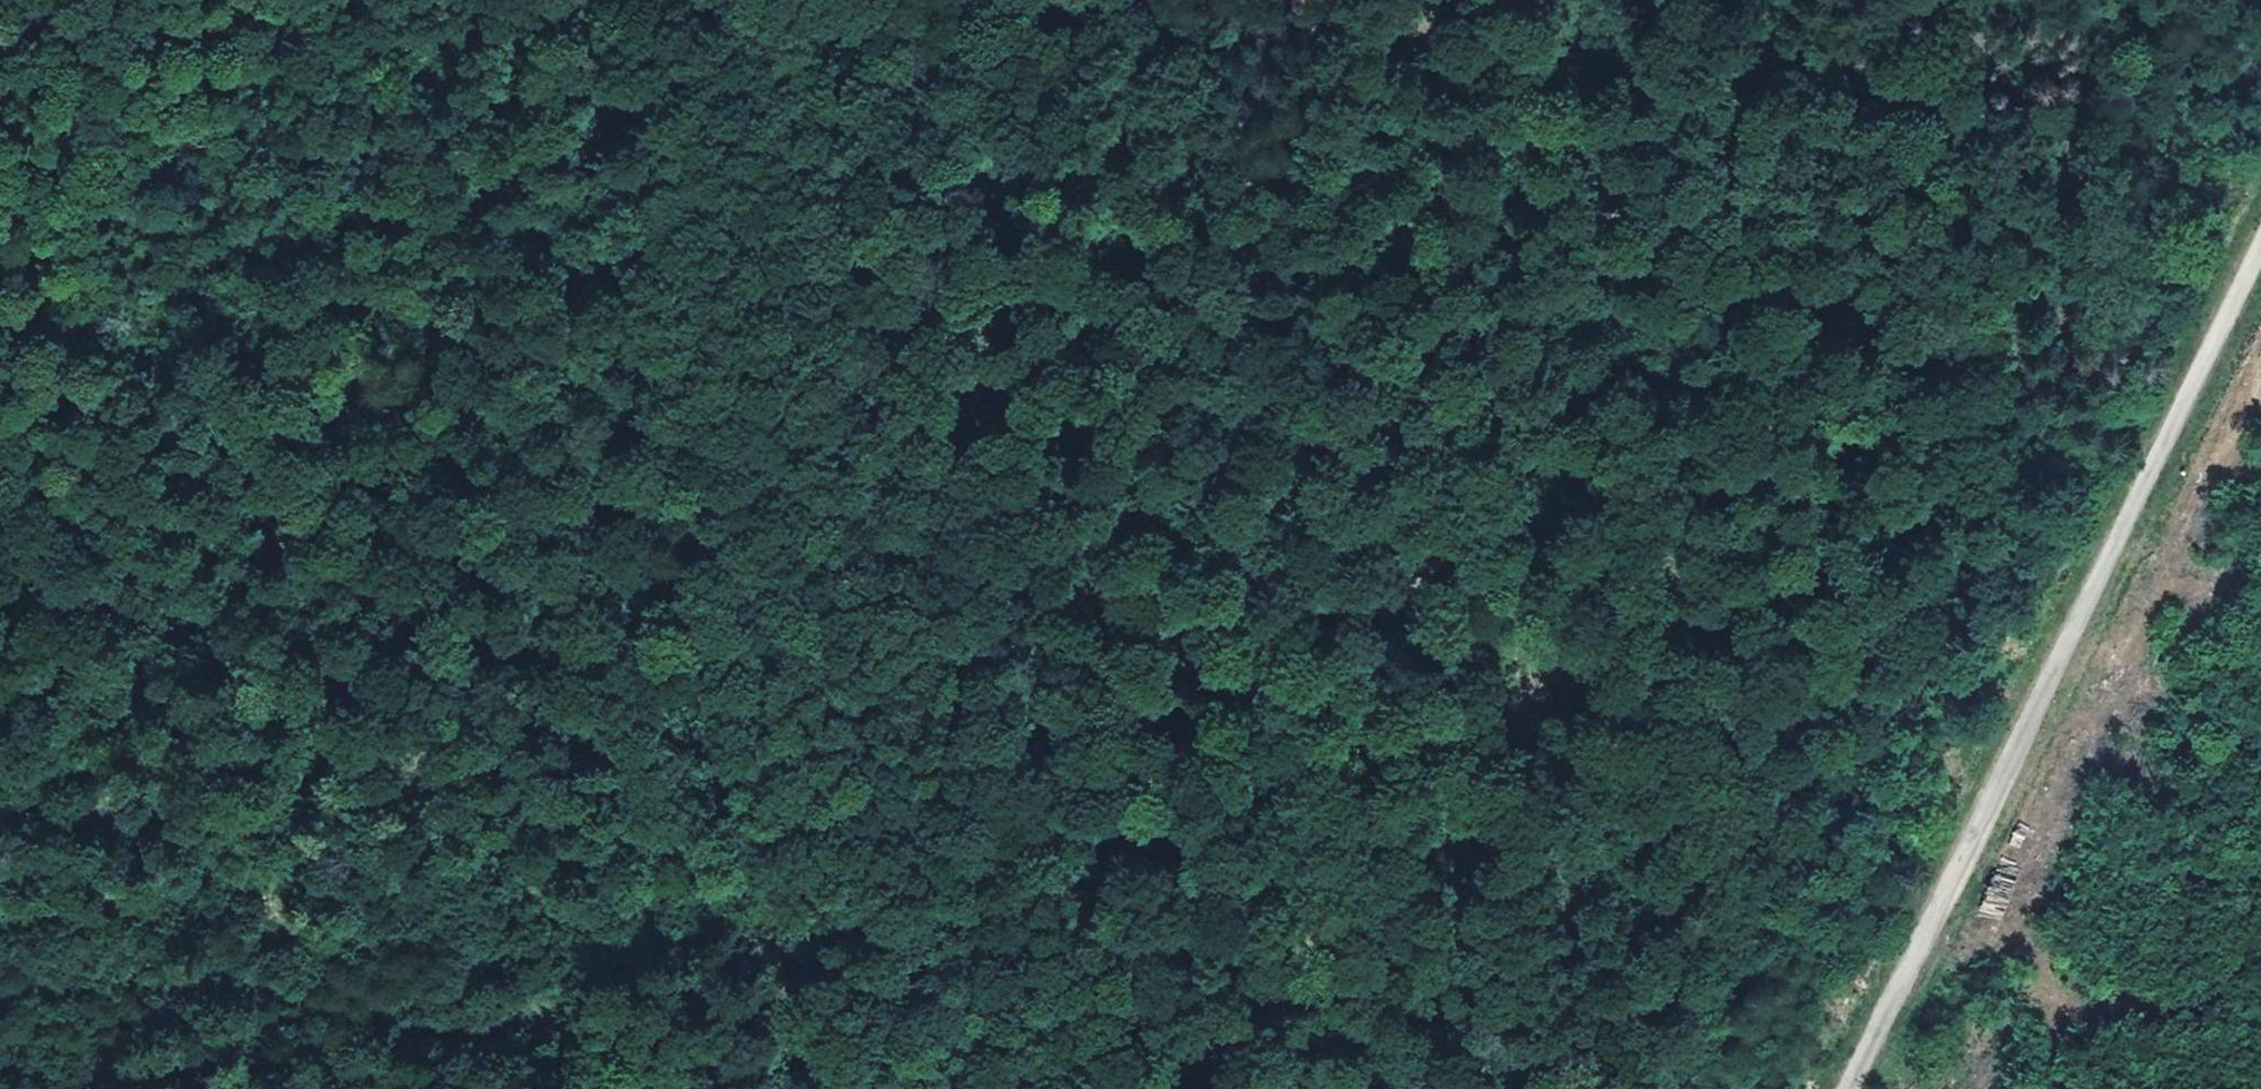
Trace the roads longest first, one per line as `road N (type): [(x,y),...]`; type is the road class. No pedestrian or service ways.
road 1 (unclassified): [(2260,251),(1851,1088)]

